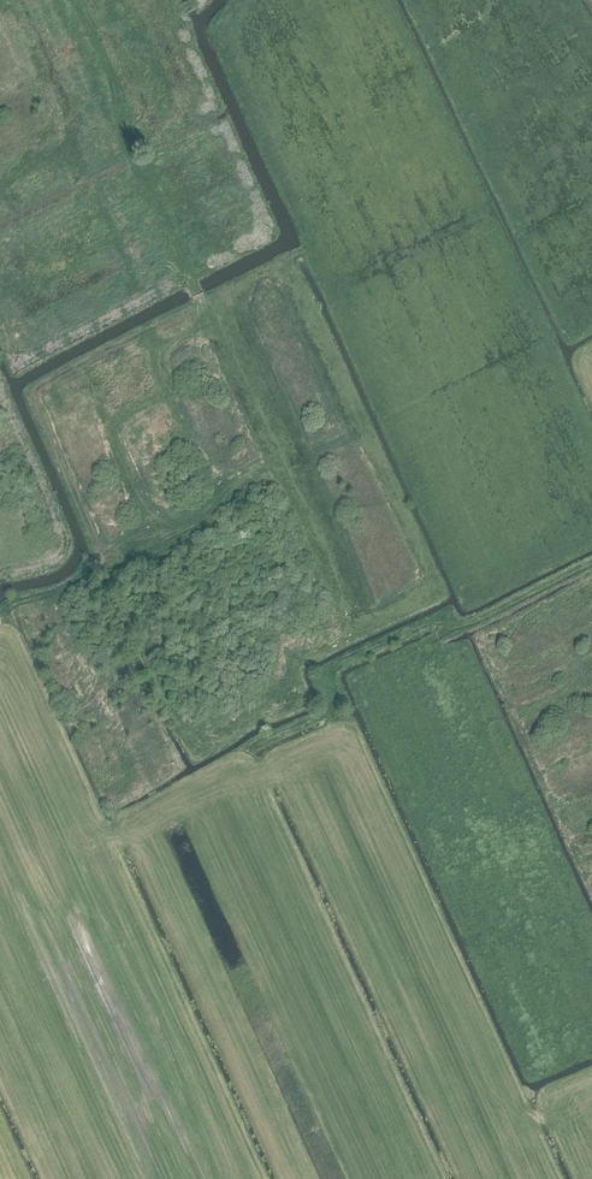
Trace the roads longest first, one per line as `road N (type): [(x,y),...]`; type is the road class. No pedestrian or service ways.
road 1 (track): [(75,0),(105,64),(131,161),(280,457),(349,631),(296,665),(298,703),(194,745),(101,562)]
road 2 (track): [(591,561),(460,625),(431,621),(331,670),(327,713),(246,750)]
road 3 (track): [(280,457),(235,482),(208,515),(86,570),(58,593),(10,605)]

